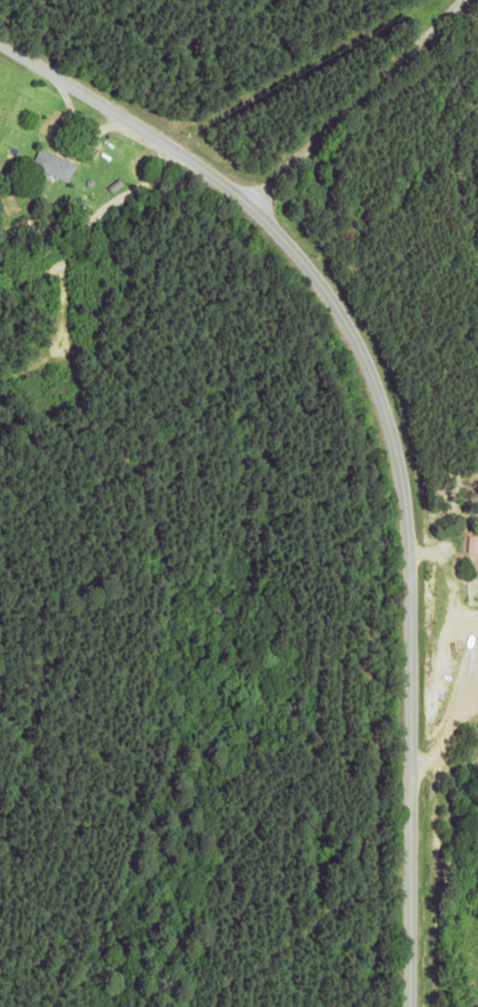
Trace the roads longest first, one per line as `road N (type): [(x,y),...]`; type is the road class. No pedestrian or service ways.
road 1 (tertiary): [(404,1006),(391,533),(341,393),(247,218),(187,198),(167,158),(0,31)]
road 2 (residential): [(247,218),(477,11)]
road 3 (residential): [(0,336),(53,303),(102,238),(187,198)]

